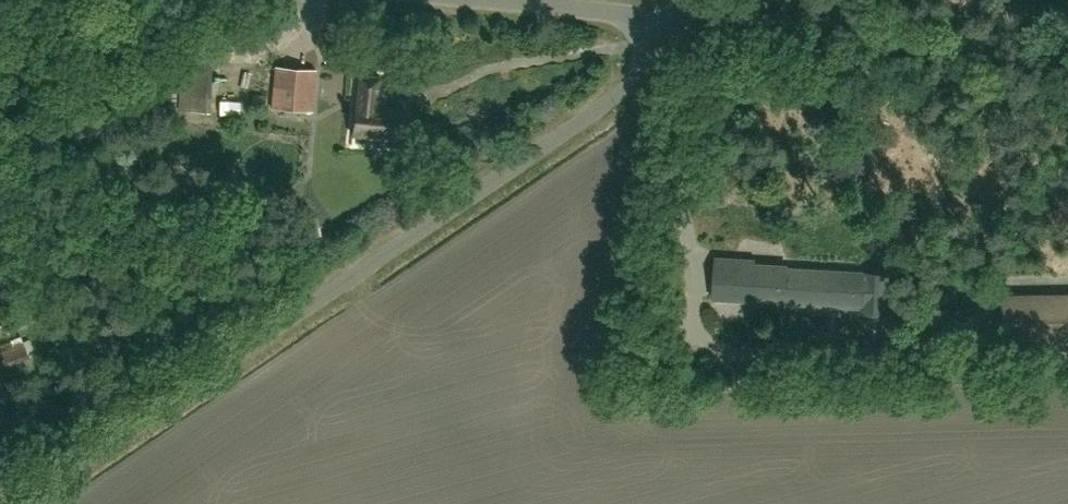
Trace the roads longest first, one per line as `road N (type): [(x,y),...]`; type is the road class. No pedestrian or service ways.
road 1 (unclassified): [(35,503),(629,87),(642,64),(647,17)]
road 2 (unclassified): [(1067,60),(647,17)]
road 3 (unclassified): [(647,17),(432,0)]

